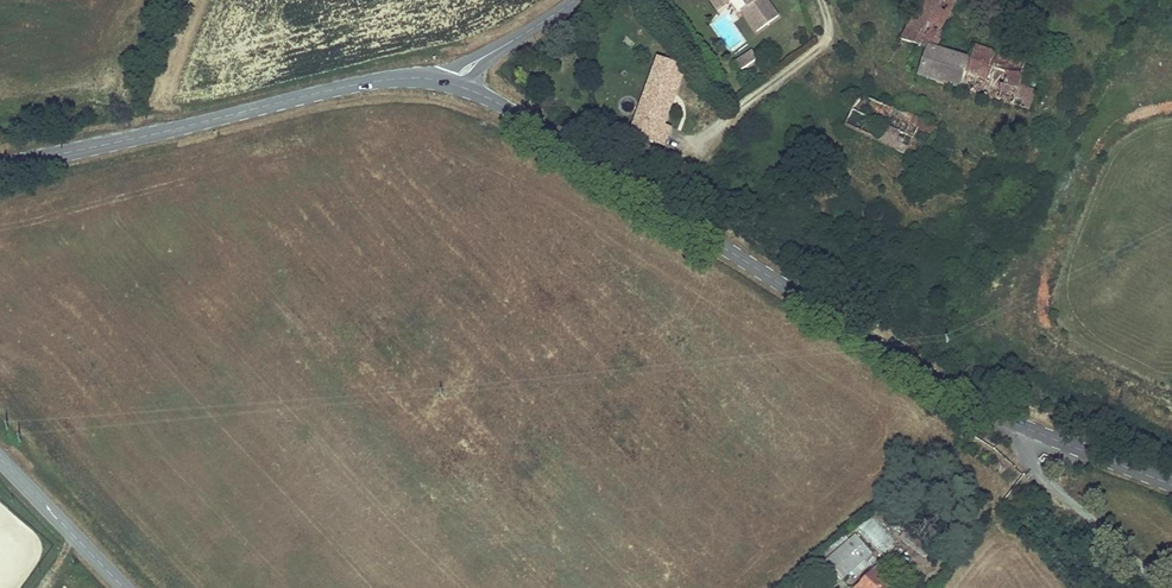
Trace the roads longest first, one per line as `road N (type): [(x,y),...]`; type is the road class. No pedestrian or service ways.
road 1 (tertiary): [(451,84),(504,106),(949,389),(1171,484)]
road 2 (tertiary): [(0,167),(370,82),(451,84)]
road 3 (track): [(1009,420),(1006,443),(1166,587)]
road 4 (tertiary): [(124,587),(0,459)]
road 5 (tertiary): [(575,0),(473,62),(451,84)]

